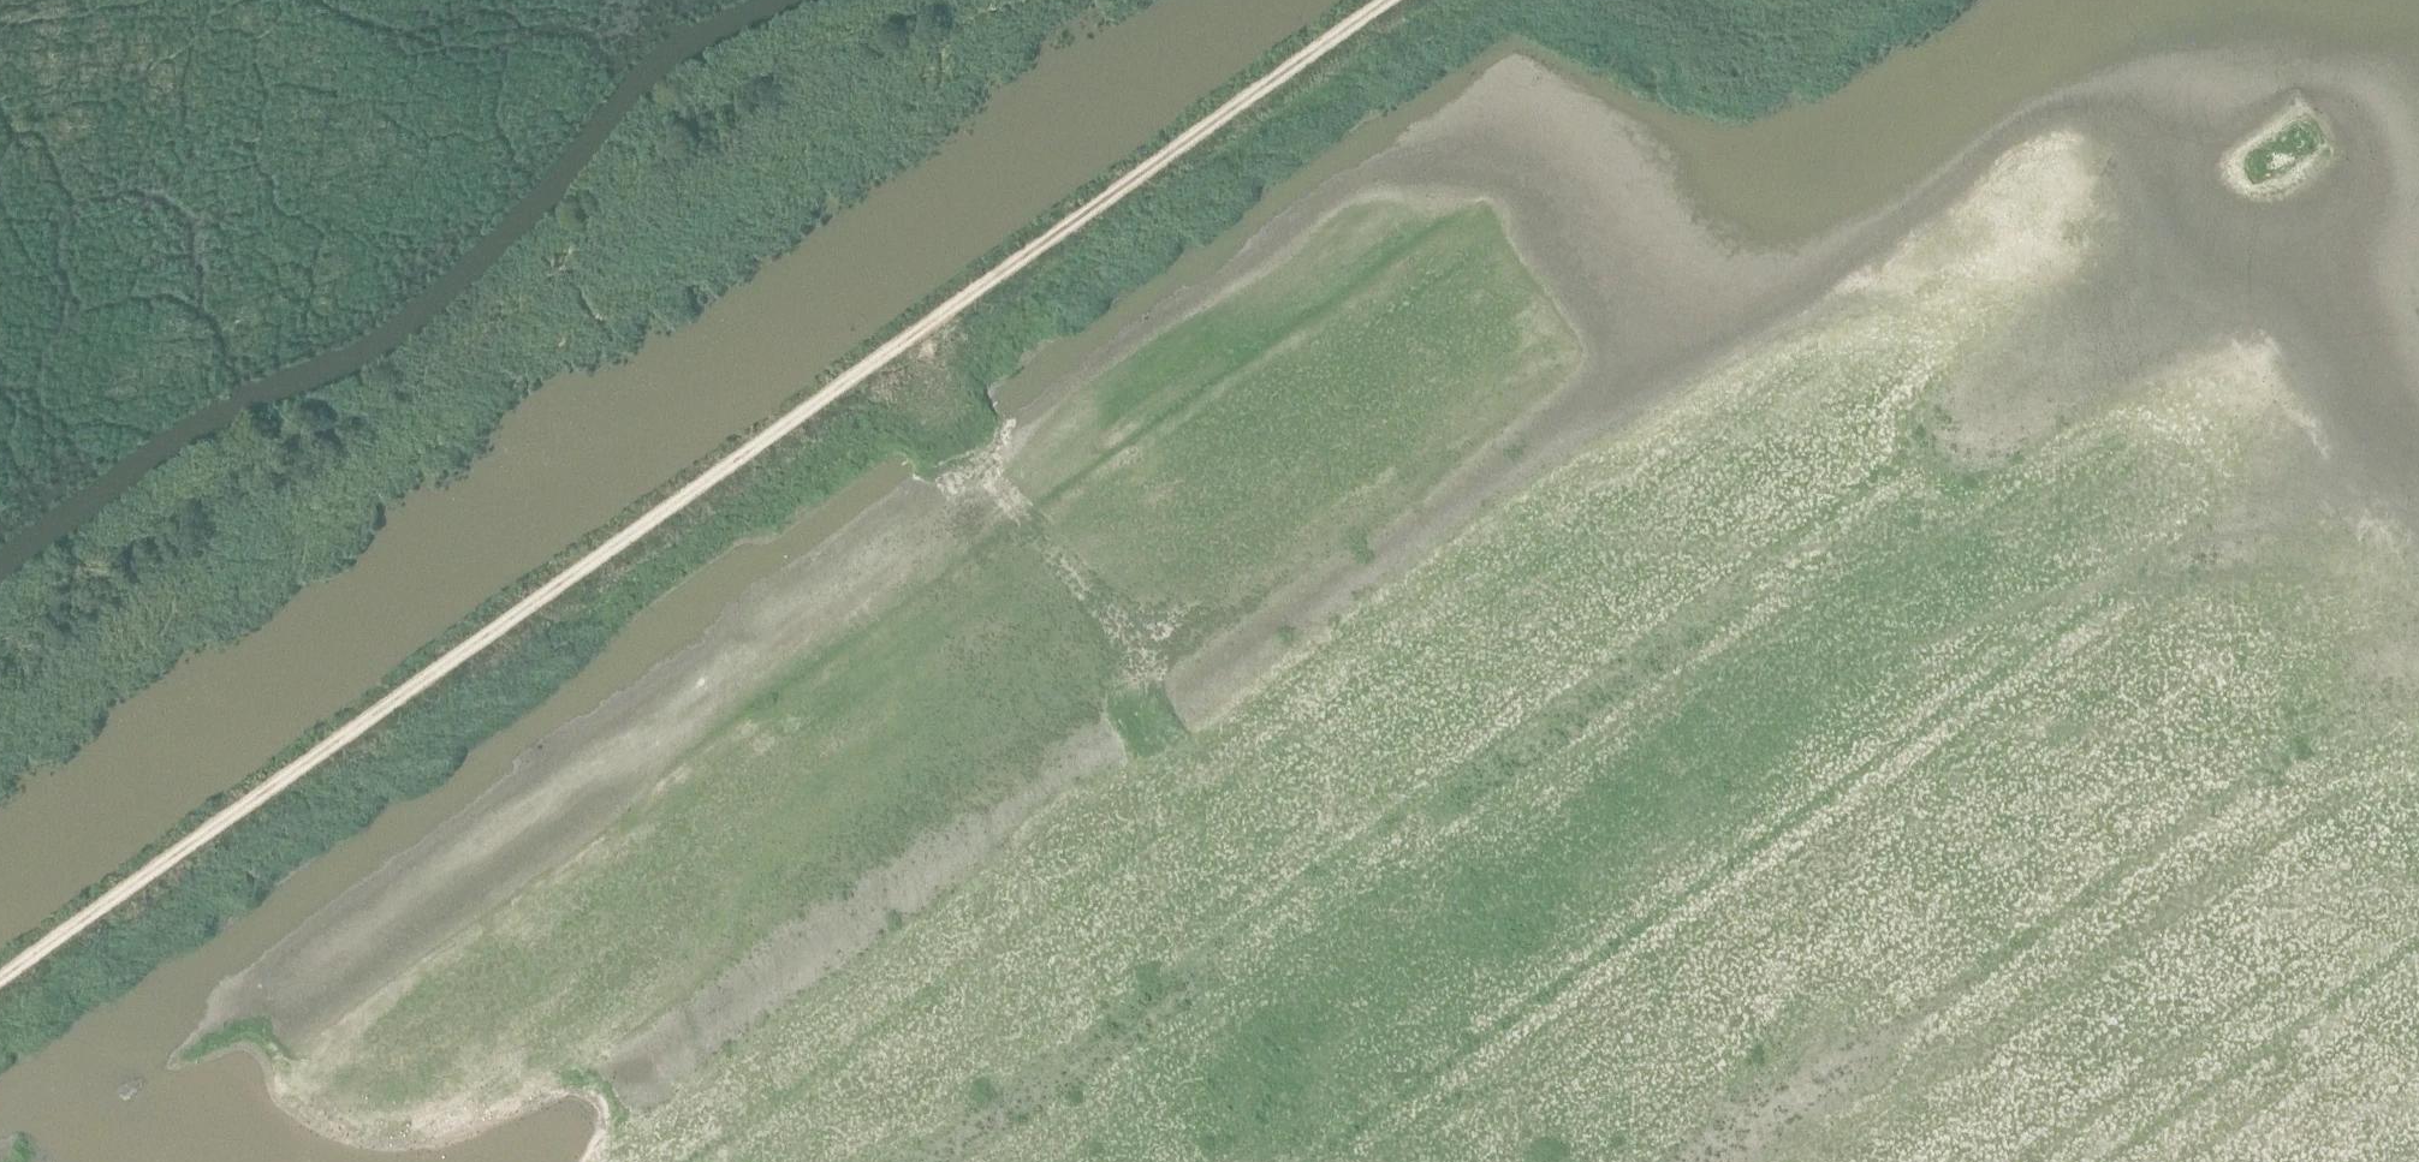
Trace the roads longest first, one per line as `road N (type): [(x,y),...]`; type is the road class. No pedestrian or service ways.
road 1 (track): [(1389,0),(0,983)]

